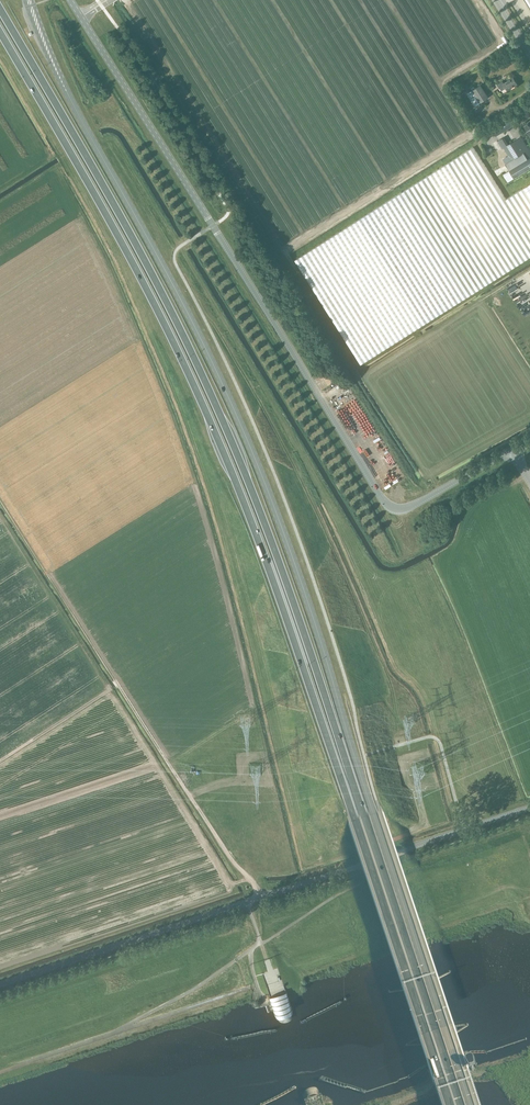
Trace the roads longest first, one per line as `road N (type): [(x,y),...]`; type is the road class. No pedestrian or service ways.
road 1 (trunk): [(459,1104),(236,453),(150,271),(0,9)]
road 2 (trunk): [(0,32),(145,286),(222,449),(449,1104)]
road 3 (secondary): [(67,93),(238,419),(305,595),(375,819)]
road 4 (unclassified): [(81,17),(386,504),(409,507),(509,452)]
road 5 (secondary): [(470,1104),(375,819)]
road 6 (unclassified): [(0,985),(246,902)]
road 7 (unclassified): [(246,902),(464,830)]
road 8 (unclassified): [(246,902),(261,943),(115,1033)]
road 9 (track): [(260,898),(165,759)]
road 10 (unclassified): [(115,1033),(249,987)]
road 11 (unclassified): [(393,747),(438,740),(464,830)]
road 12 (unclassified): [(115,1033),(0,1071)]

